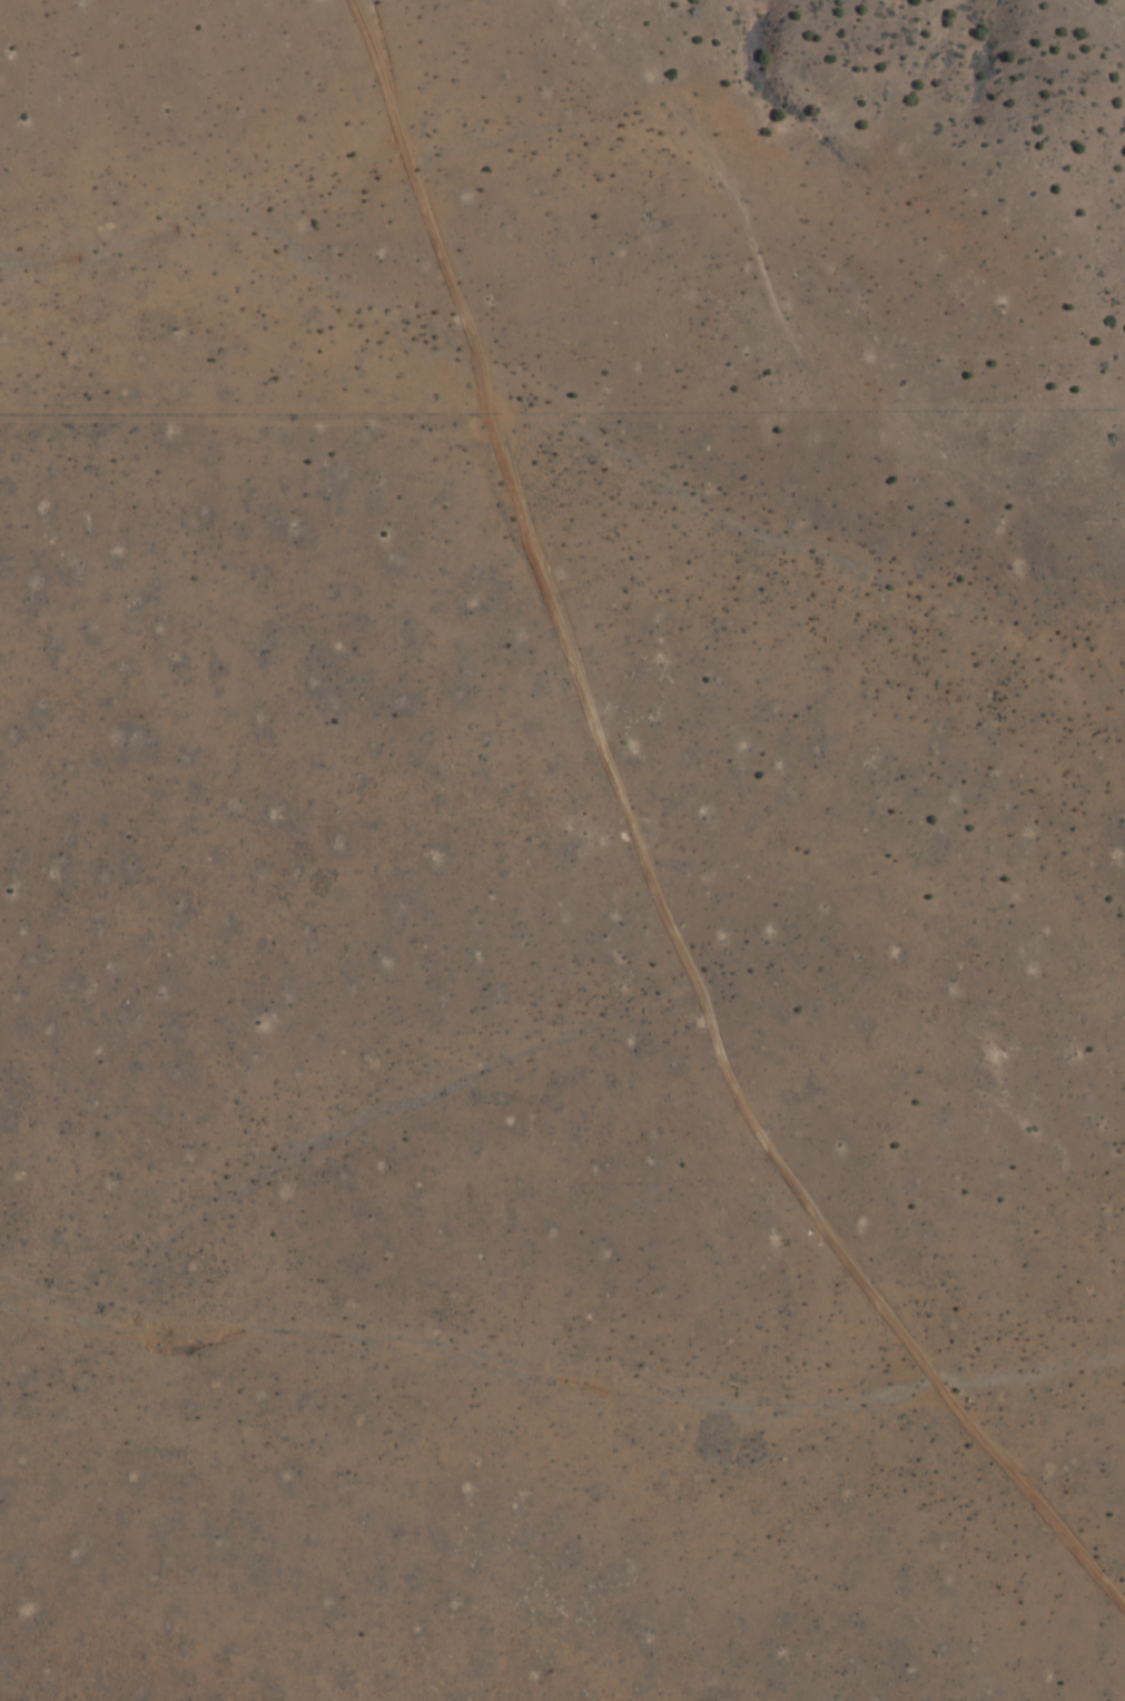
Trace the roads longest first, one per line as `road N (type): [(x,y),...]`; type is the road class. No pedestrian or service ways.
road 1 (track): [(1124,1605),(929,1368),(771,1147),(742,1093),(541,560),(361,0)]

